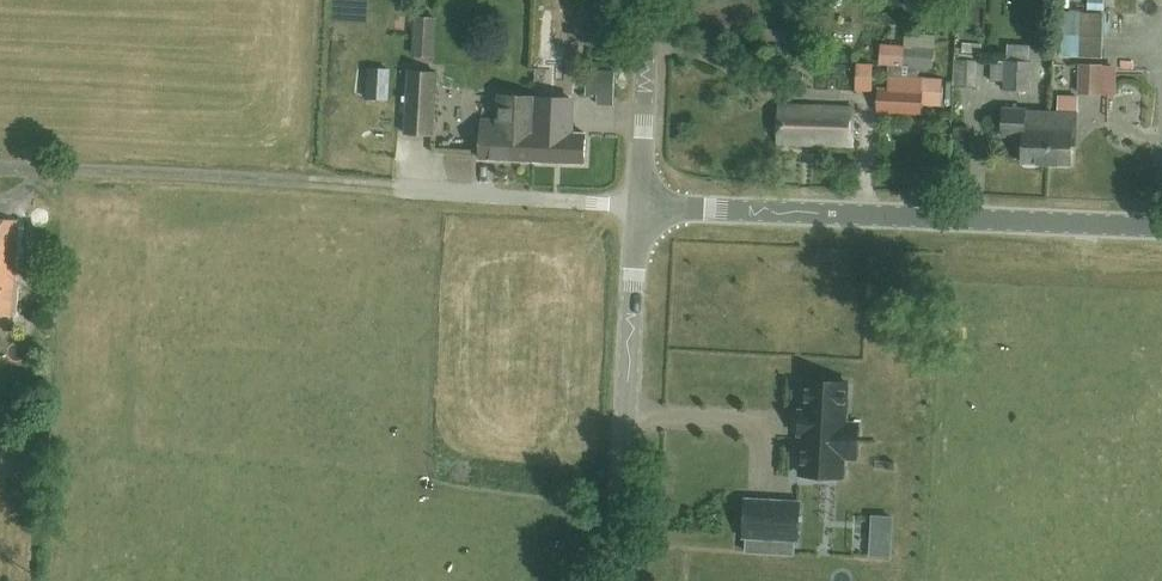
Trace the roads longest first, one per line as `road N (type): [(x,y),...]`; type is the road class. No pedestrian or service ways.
road 1 (tertiary): [(1161,231),(644,209)]
road 2 (tertiary): [(619,580),(644,209)]
road 3 (unclassified): [(644,209),(652,0)]

